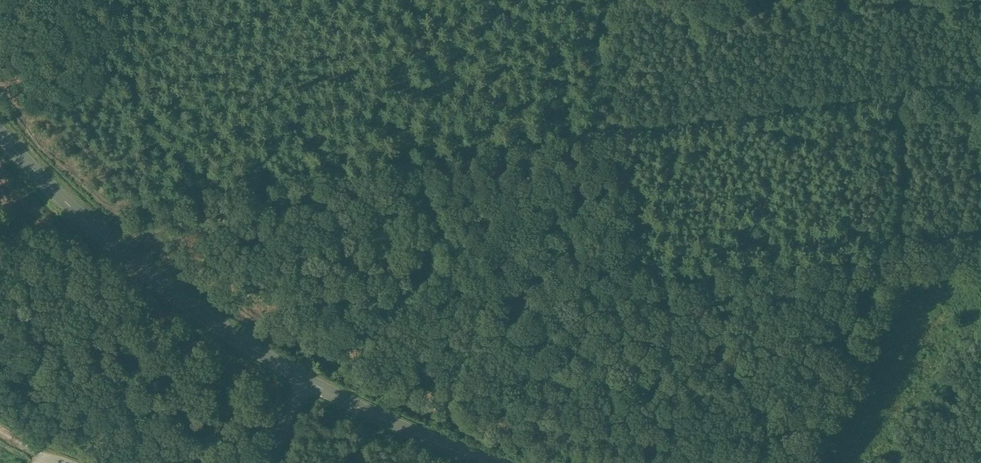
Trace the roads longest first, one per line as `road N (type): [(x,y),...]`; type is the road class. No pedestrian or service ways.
road 1 (track): [(86,221),(595,135),(980,87)]
road 2 (tertiary): [(0,133),(159,282),(303,378)]
road 3 (tertiary): [(303,378),(488,462)]
road 4 (track): [(606,0),(595,135)]

